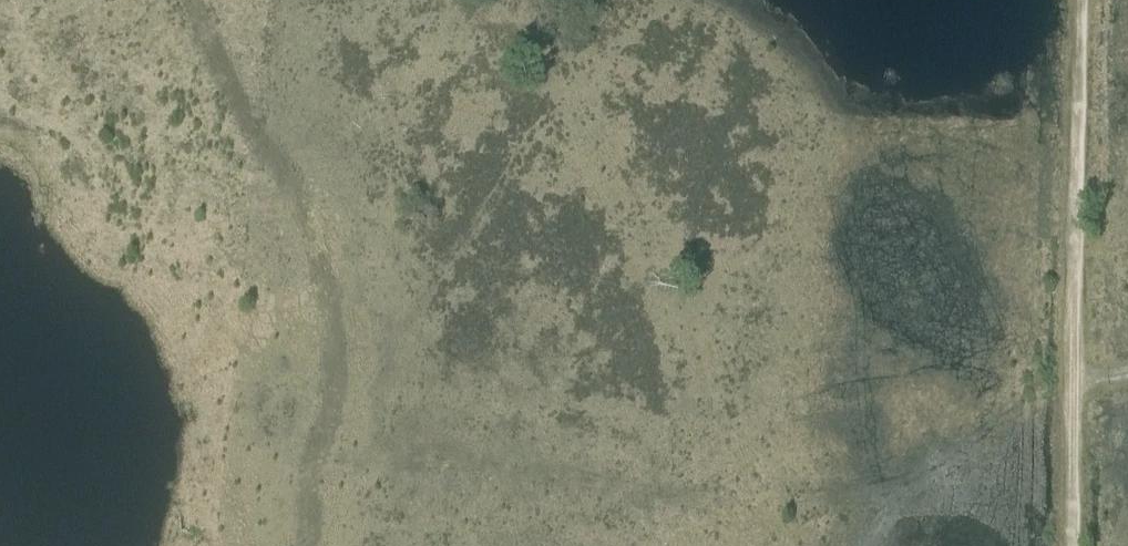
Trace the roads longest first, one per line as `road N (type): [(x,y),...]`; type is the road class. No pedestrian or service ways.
road 1 (track): [(1082,0),(1071,545)]

